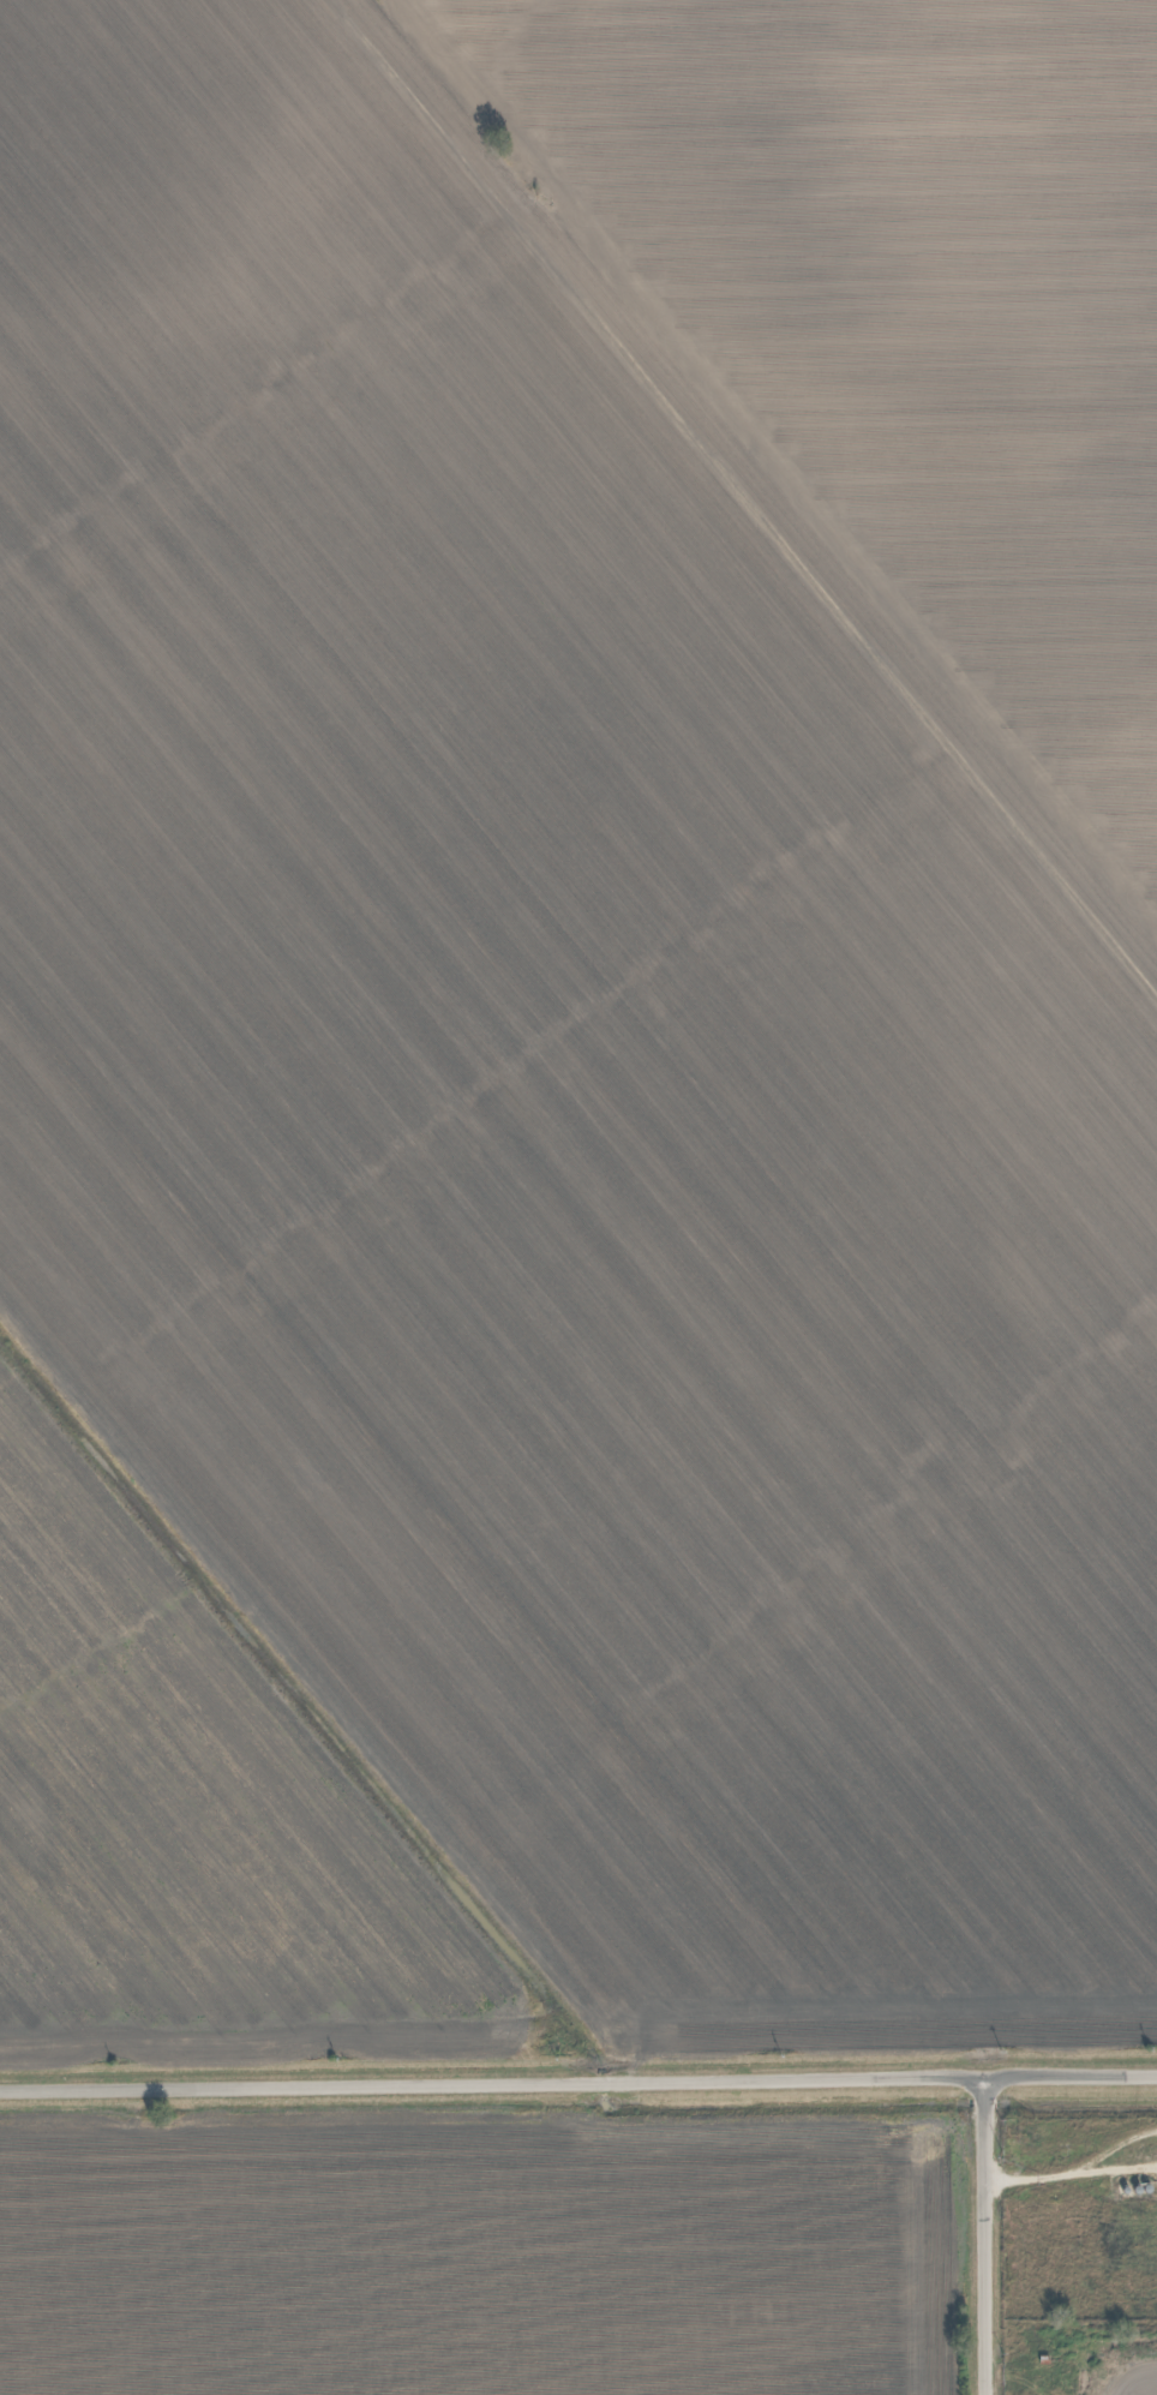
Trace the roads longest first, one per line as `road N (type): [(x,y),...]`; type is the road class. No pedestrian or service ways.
road 1 (residential): [(1156,2071),(0,2086)]
road 2 (residential): [(990,2394),(990,2072)]

